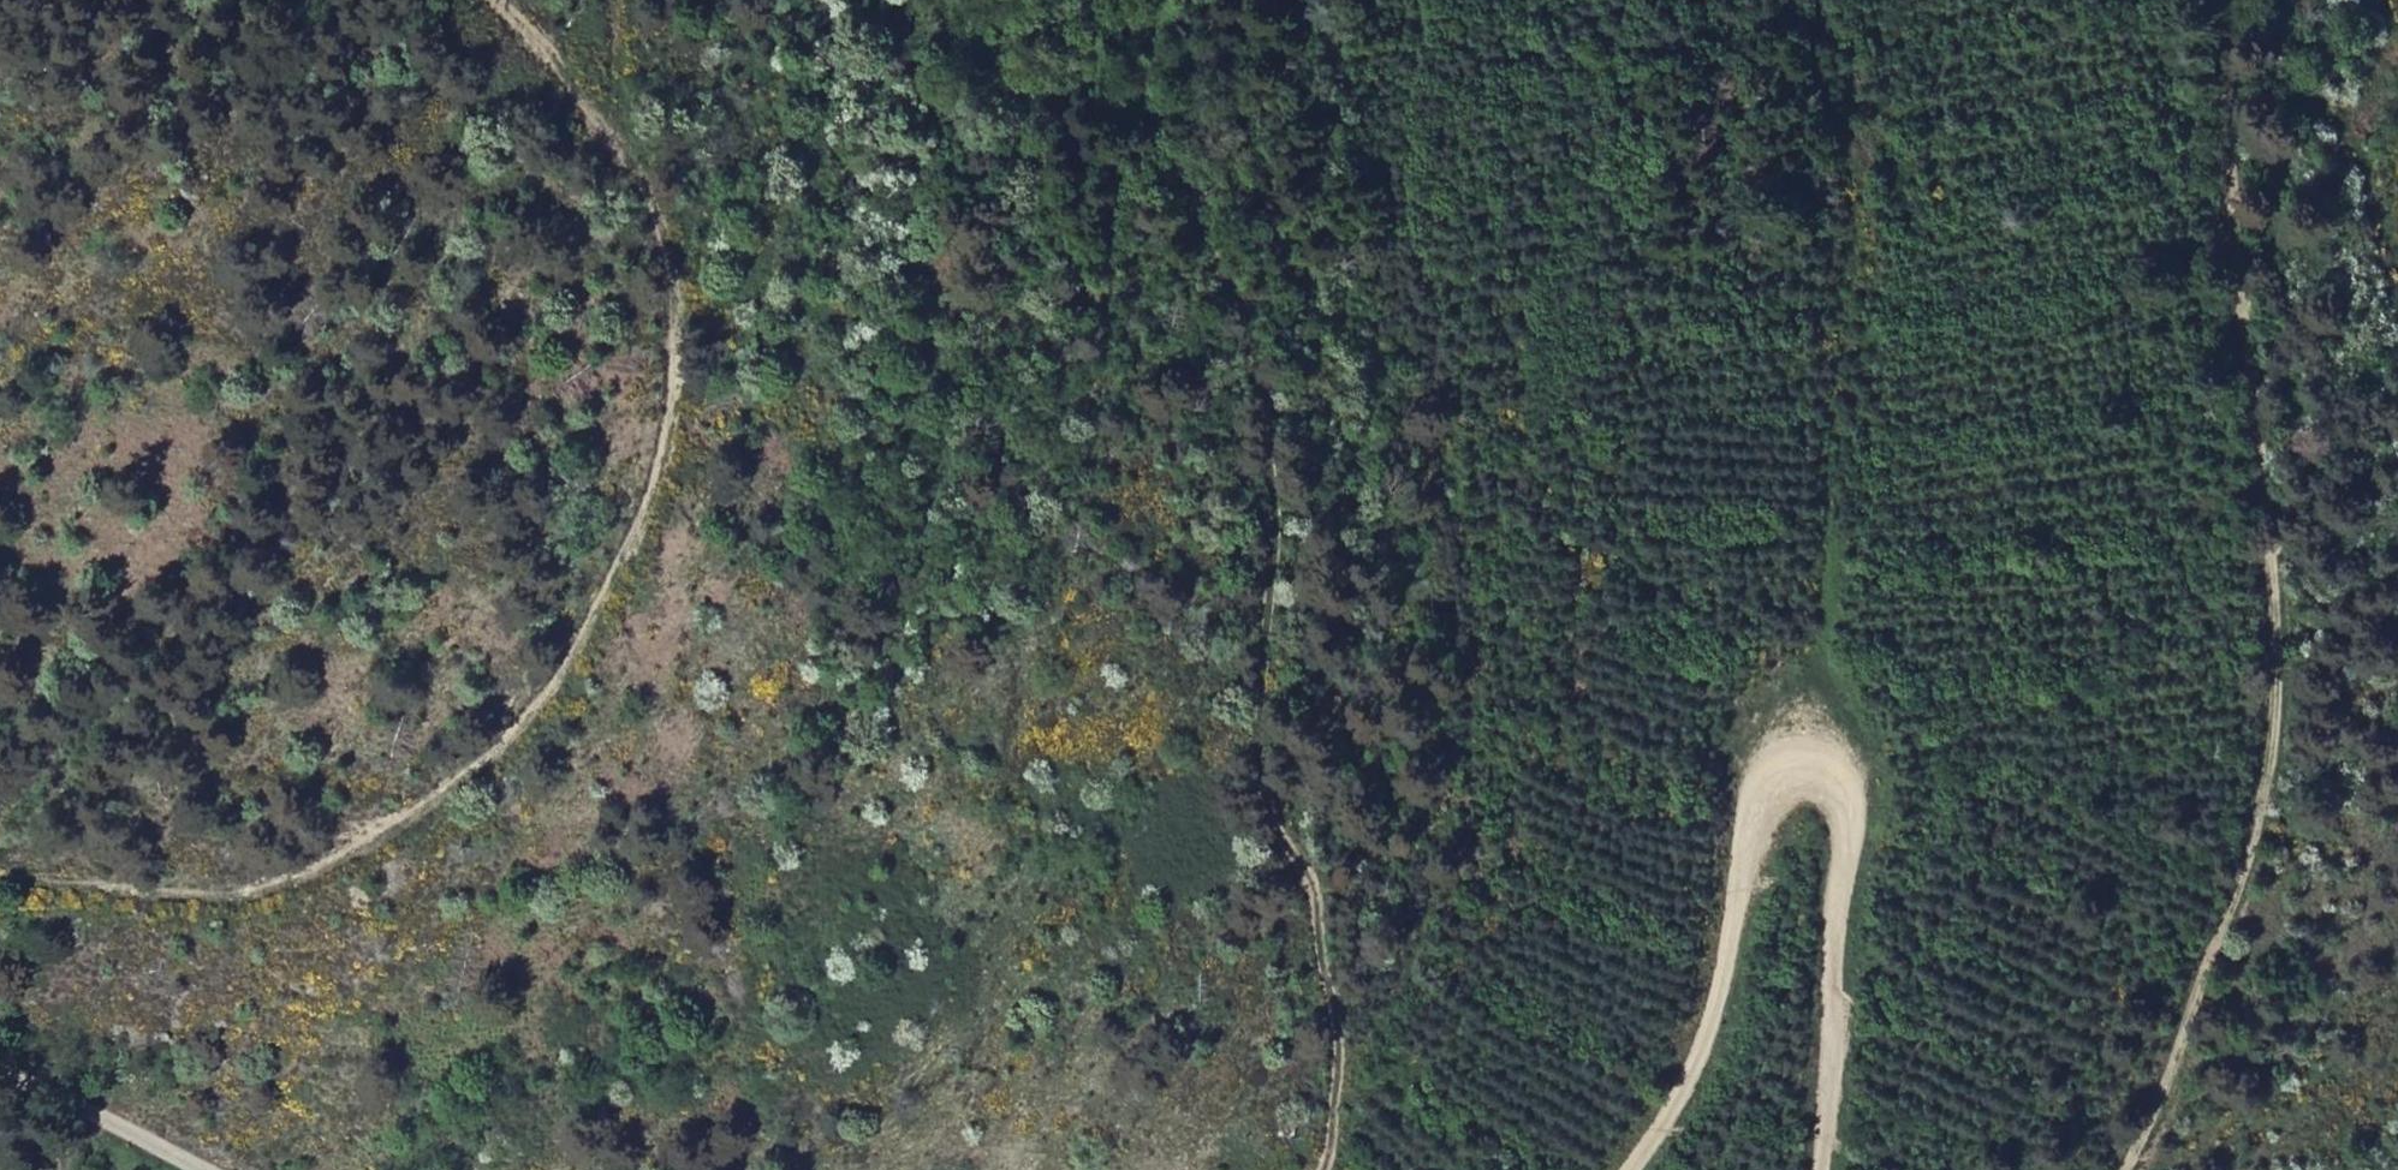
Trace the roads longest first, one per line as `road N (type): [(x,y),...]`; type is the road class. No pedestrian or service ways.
road 1 (track): [(2219,0),(2236,94),(2276,717),(2232,907),(2170,1068),(2116,1169)]
road 2 (unclassified): [(1628,1169),(1656,1130),(1726,969),(1755,788),(1788,762),(1829,759),(1851,772),(1857,822),(1838,910),(1815,1169)]
road 3 (unclassified): [(0,1072),(192,1169)]

